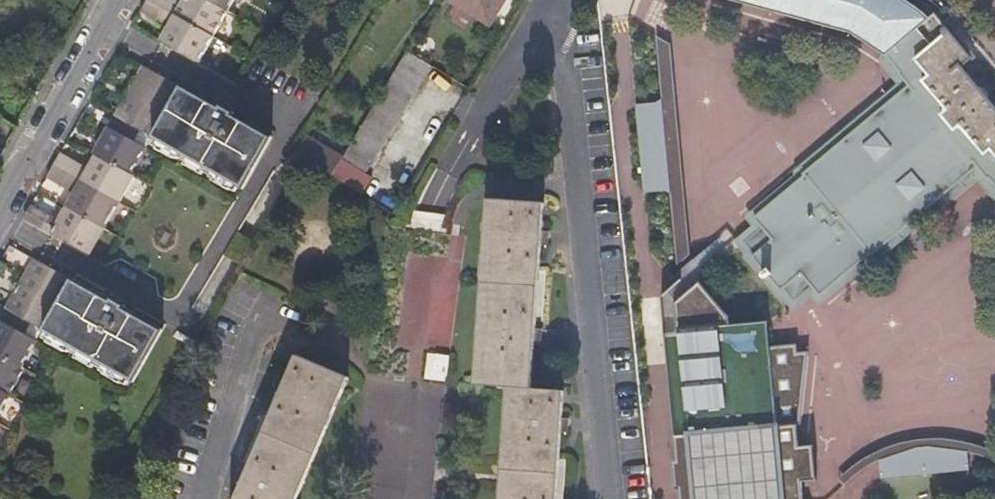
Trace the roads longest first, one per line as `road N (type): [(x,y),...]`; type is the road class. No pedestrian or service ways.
road 1 (residential): [(0,207),(117,0)]

